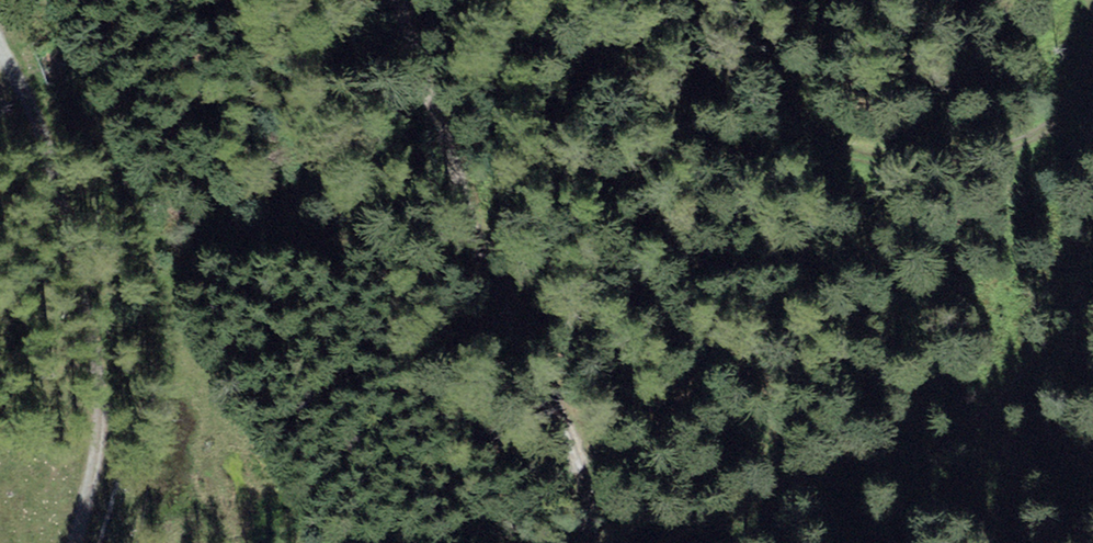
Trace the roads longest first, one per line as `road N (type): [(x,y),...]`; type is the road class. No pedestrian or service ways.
road 1 (track): [(1090,0),(1085,73),(1053,123),(968,155),(899,160),(828,143),(713,21),(663,0)]
road 2 (track): [(396,0),(507,333),(571,452),(587,542)]
road 3 (track): [(0,46),(101,281),(101,447),(79,542)]

